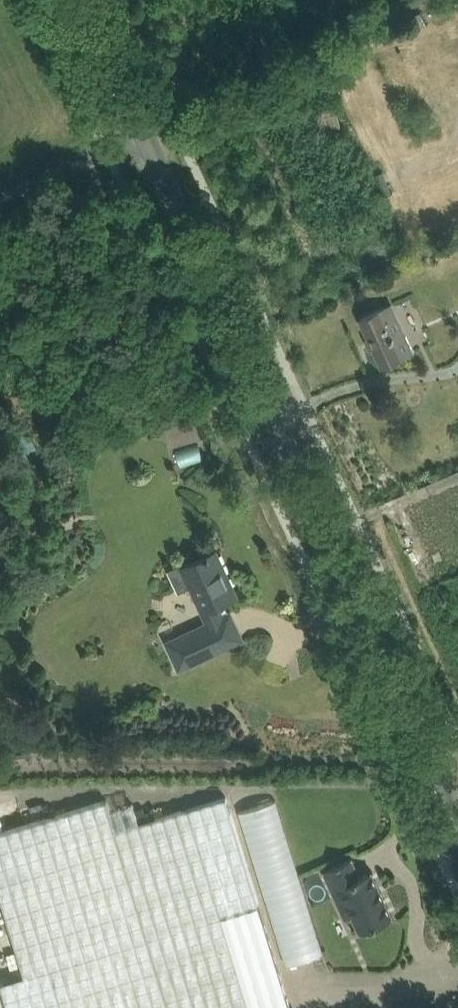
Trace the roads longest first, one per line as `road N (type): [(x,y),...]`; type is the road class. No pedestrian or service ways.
road 1 (tertiary): [(142,135),(457,821)]
road 2 (unclassified): [(0,200),(142,135)]
road 3 (tertiary): [(81,0),(142,135)]

